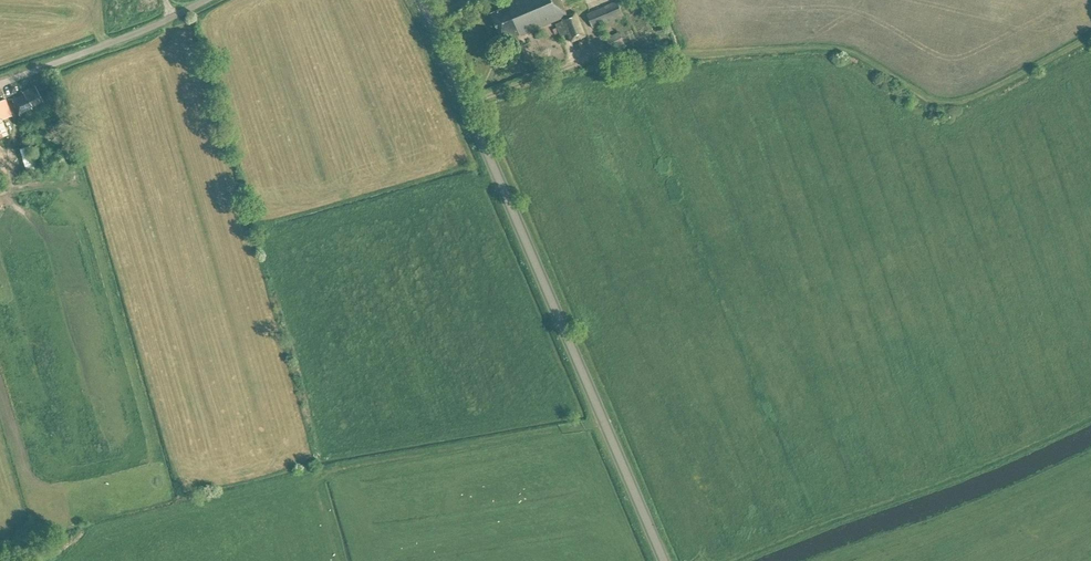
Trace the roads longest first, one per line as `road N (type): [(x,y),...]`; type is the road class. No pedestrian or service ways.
road 1 (tertiary): [(666,560),(421,0)]
road 2 (unclassified): [(0,78),(216,0)]

